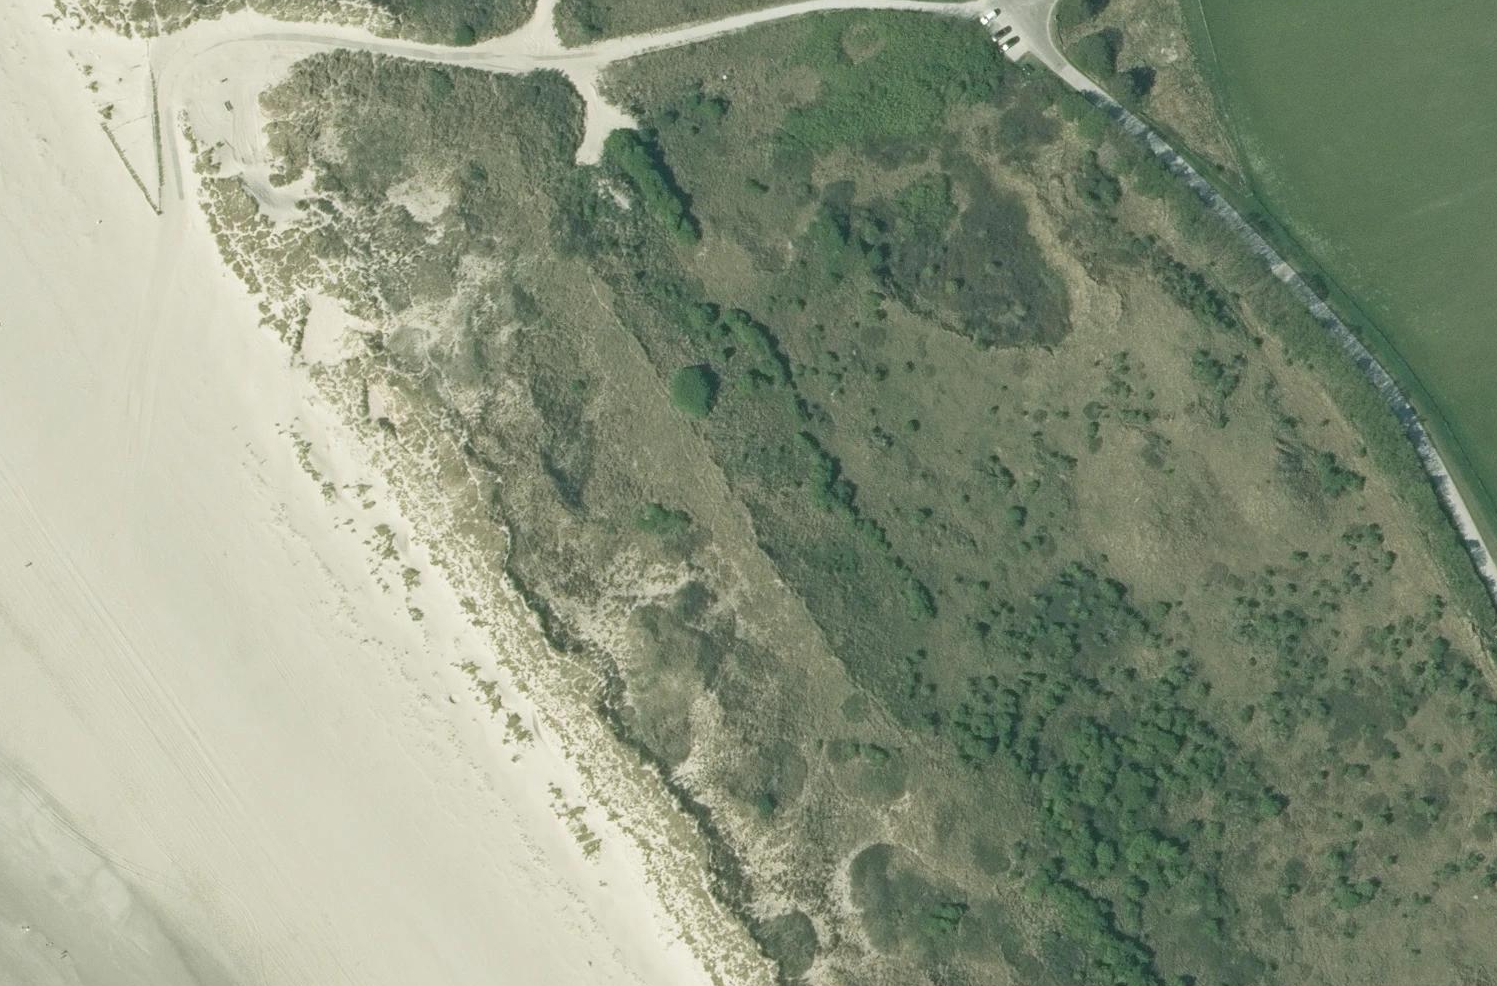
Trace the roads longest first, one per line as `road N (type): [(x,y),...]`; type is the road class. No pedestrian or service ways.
road 1 (unclassified): [(1496,588),(1374,373),(1156,143),(1062,70)]

